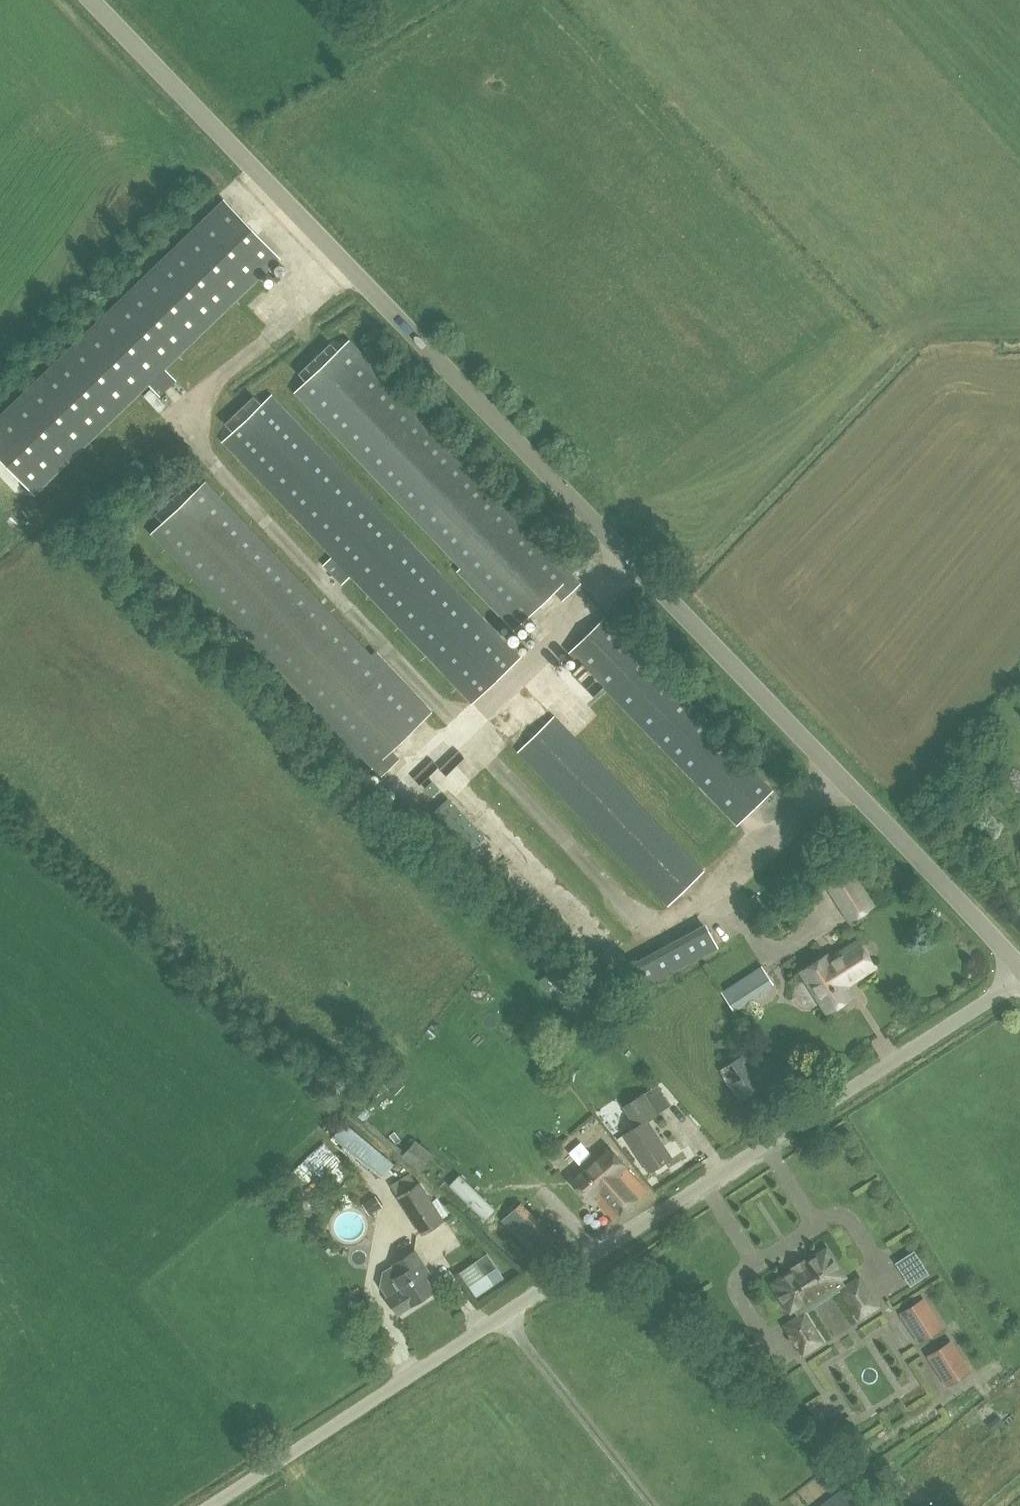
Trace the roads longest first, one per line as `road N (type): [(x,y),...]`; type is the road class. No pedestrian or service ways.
road 1 (unclassified): [(1019,968),(92,0)]
road 2 (unclassified): [(192,1505),(1019,981)]

